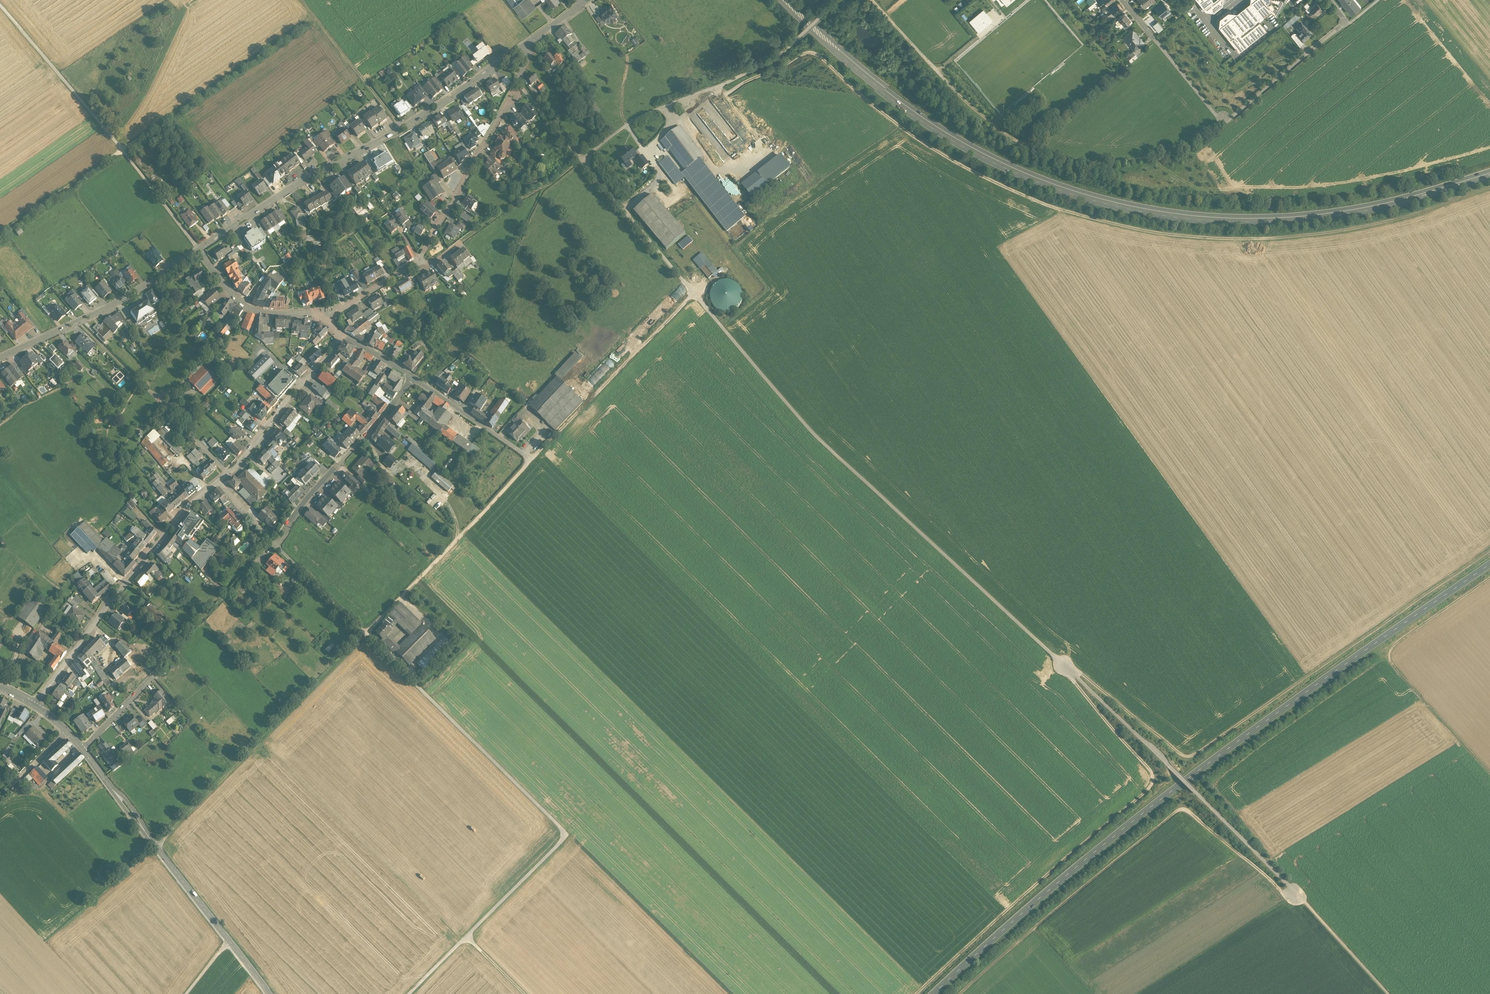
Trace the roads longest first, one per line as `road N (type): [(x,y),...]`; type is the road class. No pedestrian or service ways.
road 1 (track): [(581,160),(817,438),(1301,898),(1386,993)]
road 2 (track): [(1489,188),(1351,230),(1183,236),(1086,217),(1008,189),(920,143),(813,53),(728,94),(717,87)]
road 3 (primary): [(1489,176),(1397,203),(1292,218),(1181,215),(1111,202),(1023,173),(934,129),(868,79),(786,0)]
road 4 (primary): [(1489,571),(1168,801),(942,993)]
road 5 (track): [(1152,775),(1067,671),(1191,761),(1489,557)]
road 6 (track): [(1373,639),(1068,211)]
road 7 (track): [(365,635),(570,839),(417,993)]
road 8 (track): [(871,0),(965,101),(1048,153),(1140,160),(1203,137),(1223,118)]
road 9 (track): [(414,583),(692,294)]
road 10 (residential): [(197,250),(527,43)]
road 11 (track): [(315,16),(0,233)]
road 12 (residential): [(1123,0),(1218,118),(1229,120),(1345,22),(1330,0)]
road 13 (track): [(1152,775),(1152,793),(923,993)]
road 14 (track): [(0,5),(197,250)]
road 15 (tertiary): [(272,993),(83,748)]
road 16 (track): [(581,160),(641,116),(774,59),(838,0)]
road 17 (track): [(156,848),(365,635)]
road 18 (residential): [(218,480),(174,520),(34,705)]
road 19 (track): [(967,993),(1186,815)]
road 20 (track): [(1489,585),(1392,660),(1489,775)]
road 21 (residential): [(414,379),(275,544)]
road 22 (residential): [(78,321),(227,474)]
road 23 (residential): [(420,260),(510,96)]
road 24 (residential): [(342,336),(227,474)]
road 25 (track): [(1301,898),(1292,905),(1186,815),(1182,803)]
road 26 (track): [(303,0),(401,128)]
road 27 (residential): [(197,250),(247,306),(326,318)]
road 28 (residential): [(414,379),(531,459)]
road 29 (residential): [(78,321),(197,250)]

